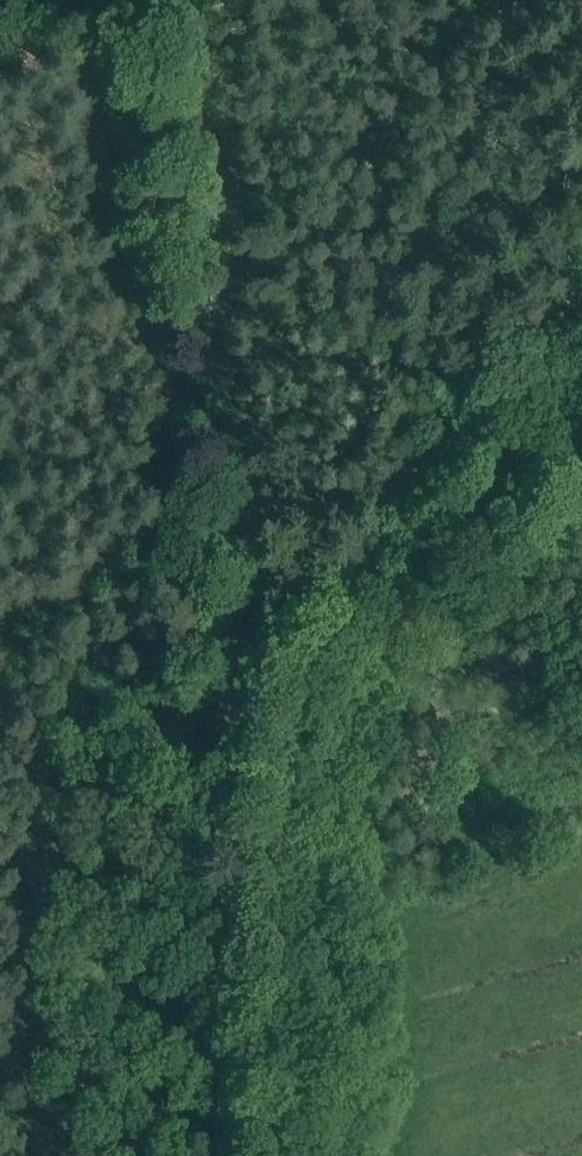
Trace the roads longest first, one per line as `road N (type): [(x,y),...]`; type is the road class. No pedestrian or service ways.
road 1 (track): [(278,1155),(265,936),(268,759),(286,682),(333,594),(388,517)]
road 2 (track): [(388,517),(581,295)]

